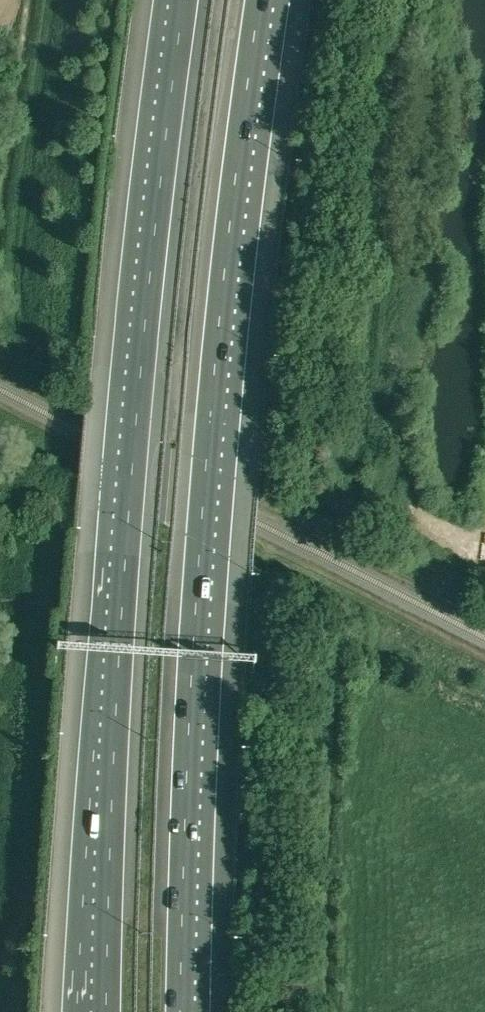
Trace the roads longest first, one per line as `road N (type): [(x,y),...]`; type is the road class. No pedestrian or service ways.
road 1 (motorway): [(182,1011),(201,559),(260,0)]
road 2 (motorway): [(182,0),(125,556),(104,1011)]

